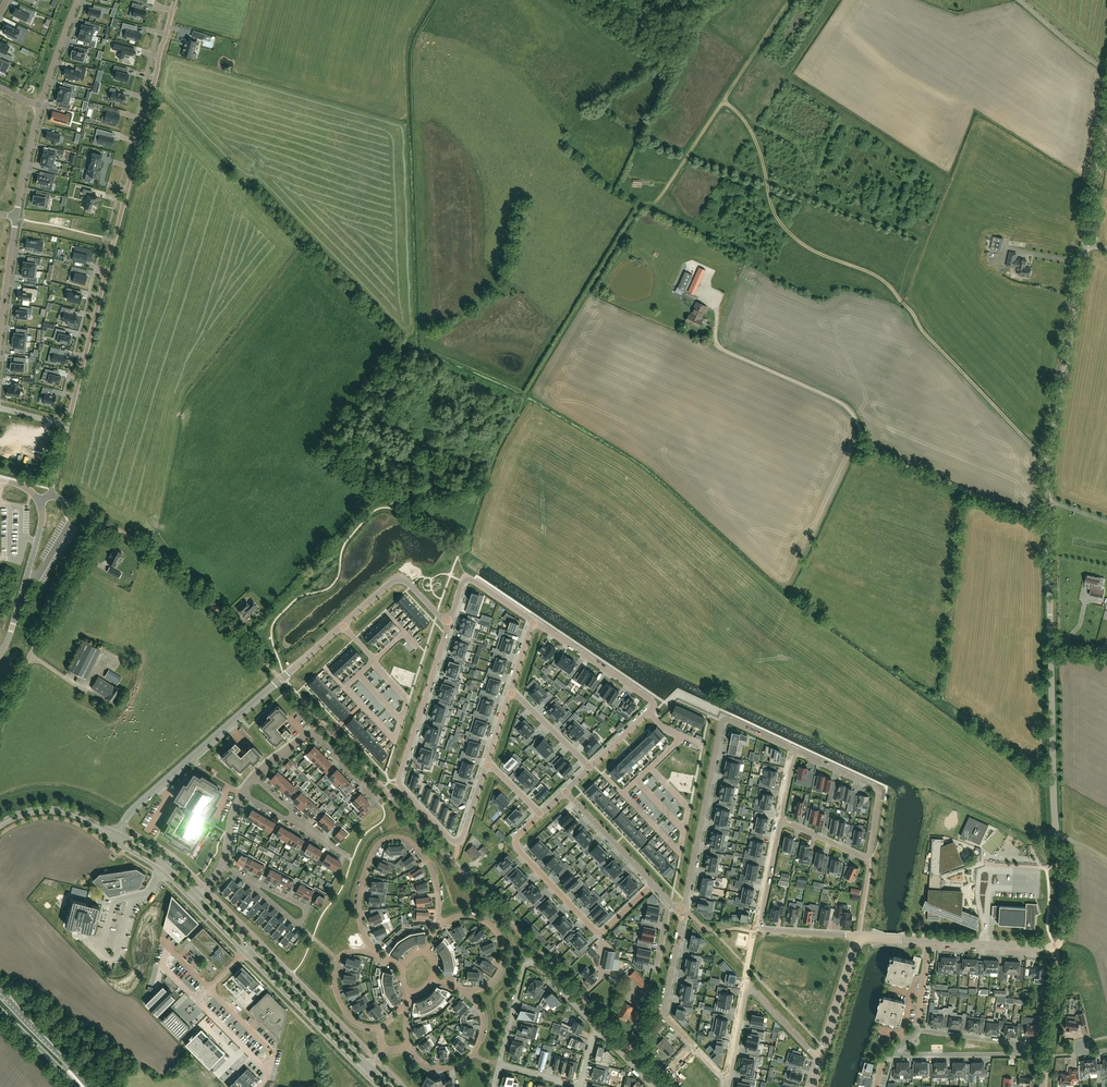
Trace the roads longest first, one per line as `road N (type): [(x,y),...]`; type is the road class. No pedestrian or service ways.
road 1 (residential): [(665,1086),(280,679)]
road 2 (residential): [(68,425),(175,0)]
road 3 (unclassified): [(1047,522),(872,450),(840,402),(715,344)]
road 4 (residential): [(487,762),(458,842),(399,784),(449,621)]
road 5 (unclassified): [(1047,522),(1049,455),(1086,244)]
road 6 (residential): [(683,915),(723,721),(795,751)]
road 7 (residential): [(795,751),(877,790),(870,853),(863,858),(780,819)]
road 8 (residential): [(280,679),(164,558),(100,520)]
road 9 (residential): [(438,927),(429,865),(413,844),(385,841),(370,855),(359,905),(375,955)]
road 10 (residential): [(887,1055),(1018,1050),(917,1030)]
road 11 (residential): [(542,814),(518,836),(518,849),(594,930),(653,883)]
road 12 (unclassified): [(280,679),(135,807),(117,833)]
road 13 (unclassified): [(449,621),(397,579),(280,679)]
road 14 (unclassified): [(0,708),(100,520)]
road 15 (residential): [(858,935),(760,928),(780,819)]
road 16 (residential): [(822,1057),(749,985),(728,1081)]
road 17 (residential): [(596,1028),(529,963),(500,1064)]
road 18 (unclassified): [(1058,837),(1051,644)]
road 19 (residential): [(728,1081),(664,1011),(683,915)]
road 20 (tertiary): [(245,953),(363,1072)]
road 21 (tertiary): [(370,1065),(252,947)]
road 22 (residential): [(253,777),(312,732),(377,798)]
road 23 (residential): [(0,655),(41,526),(39,500)]
road 24 (residential): [(533,621),(651,700),(649,712)]
road 25 (residential): [(466,993),(497,978),(503,942),(477,918),(455,917),(438,927)]
road 26 (residential): [(408,1047),(423,1065),(441,1069),(473,1054),(483,1016),(466,993)]
road 27 (unclassified): [(1086,244),(1106,112)]
road 28 (residential): [(379,1027),(349,1017),(334,978),(340,955),(375,955)]
road 29 (primary): [(87,1086),(0,991)]
road 30 (unclassified): [(822,1057),(858,935)]
road 31 (unclassified): [(1055,947),(928,942)]
road 32 (residential): [(653,883),(566,791)]
road 33 (residential): [(449,621),(466,578),(533,621)]
road 34 (unclassified): [(1051,644),(1047,522)]

